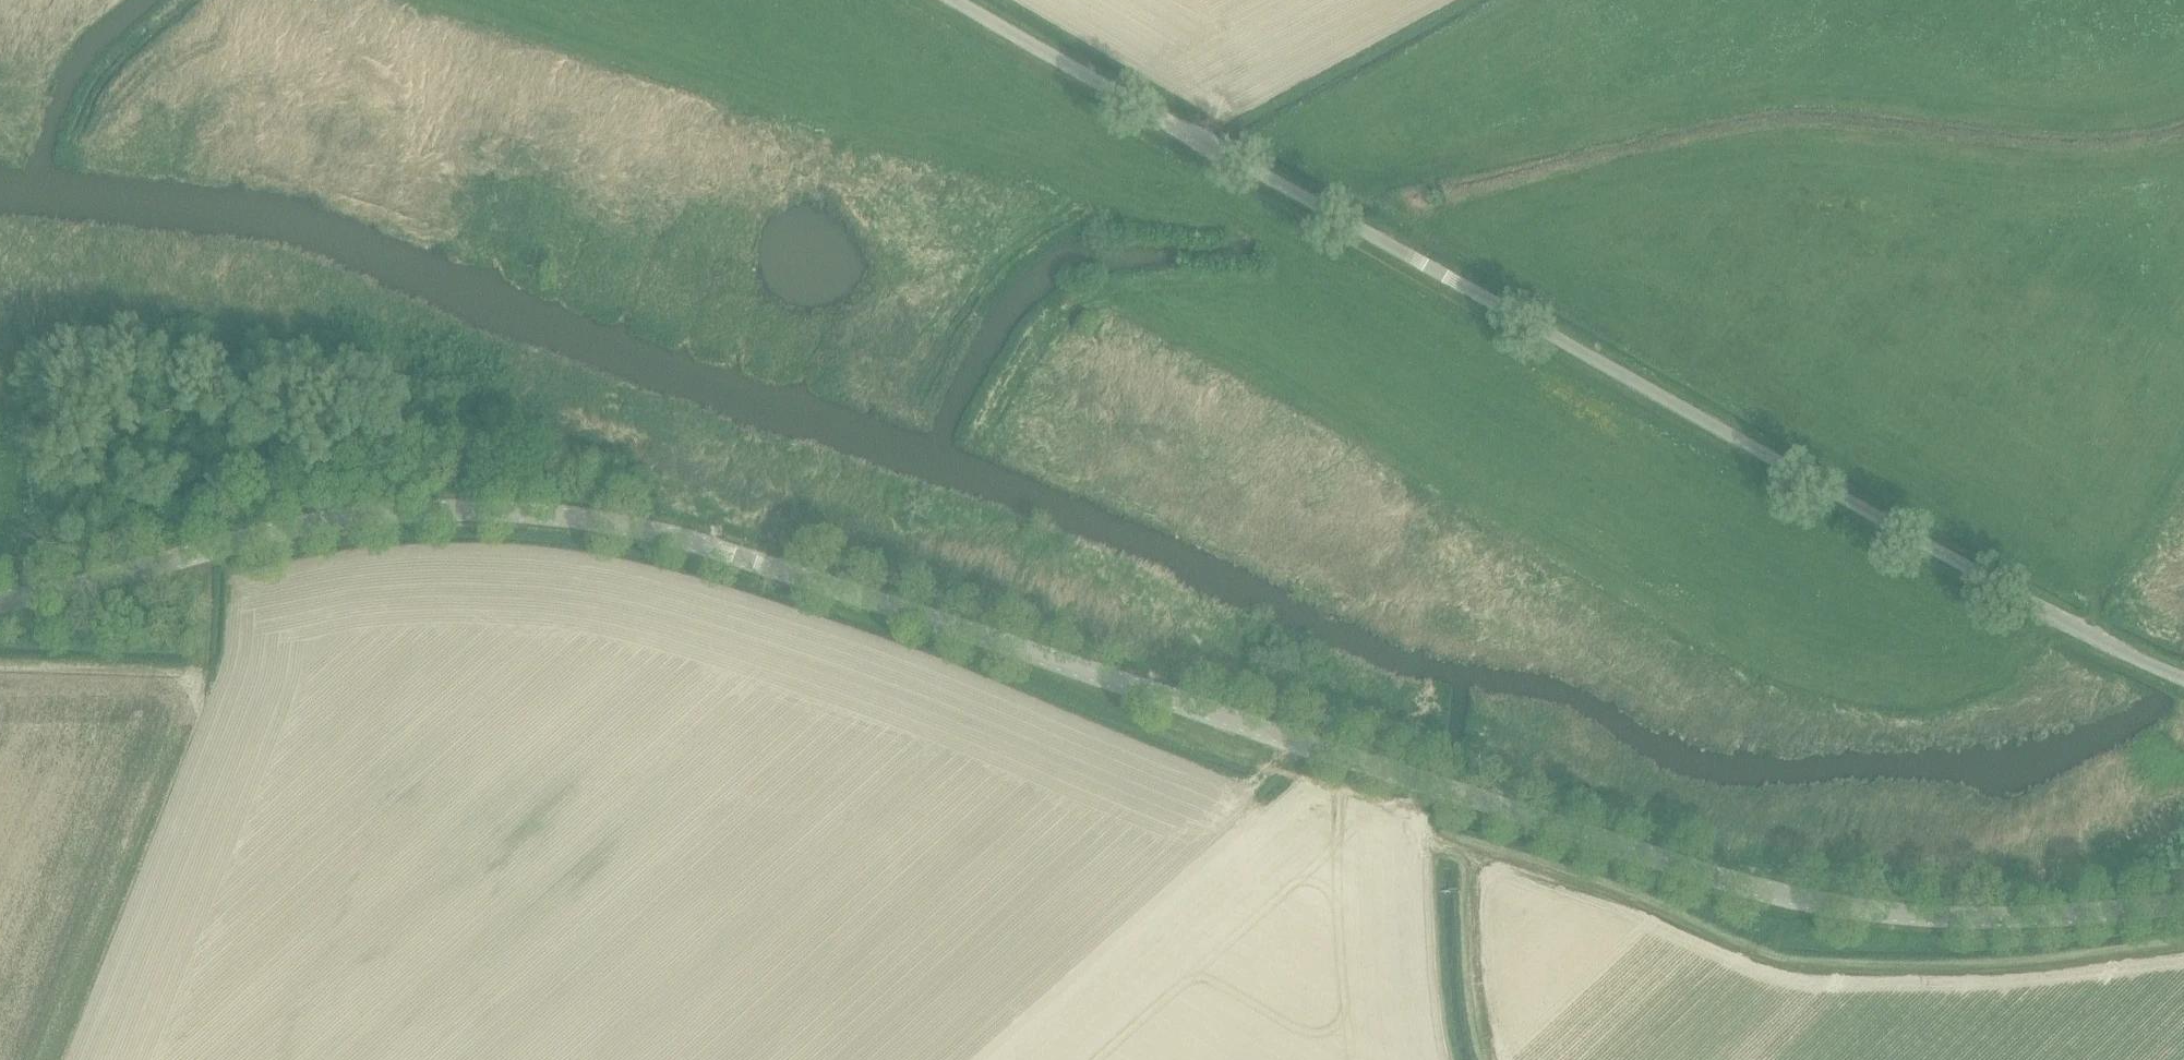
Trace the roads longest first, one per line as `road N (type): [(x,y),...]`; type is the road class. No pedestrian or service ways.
road 1 (unclassified): [(2183,902),(2048,916),(1901,914),(1744,886),(747,559),(578,519),(472,511),(340,520),(0,602)]
road 2 (unclassified): [(2183,679),(1417,262),(957,0)]

